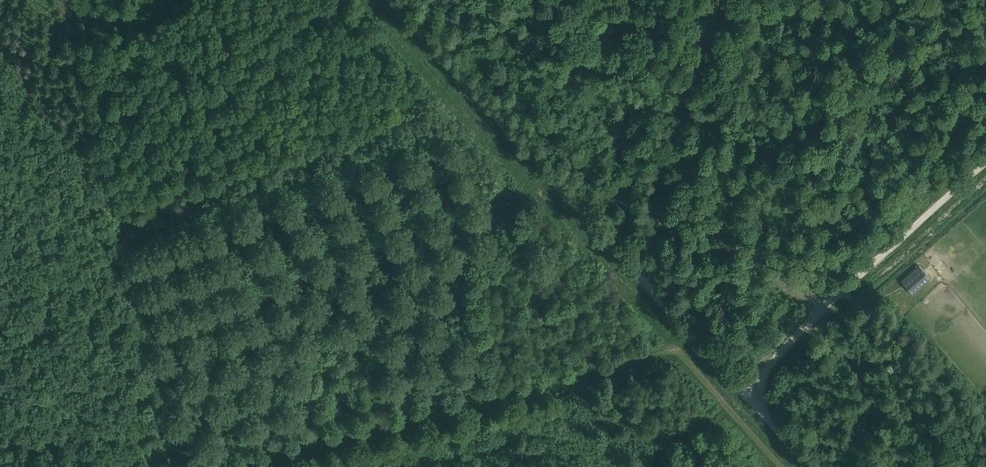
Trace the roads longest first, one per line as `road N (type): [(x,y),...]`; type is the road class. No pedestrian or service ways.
road 1 (track): [(811,466),(758,406),(767,372),(785,344),(985,165)]

